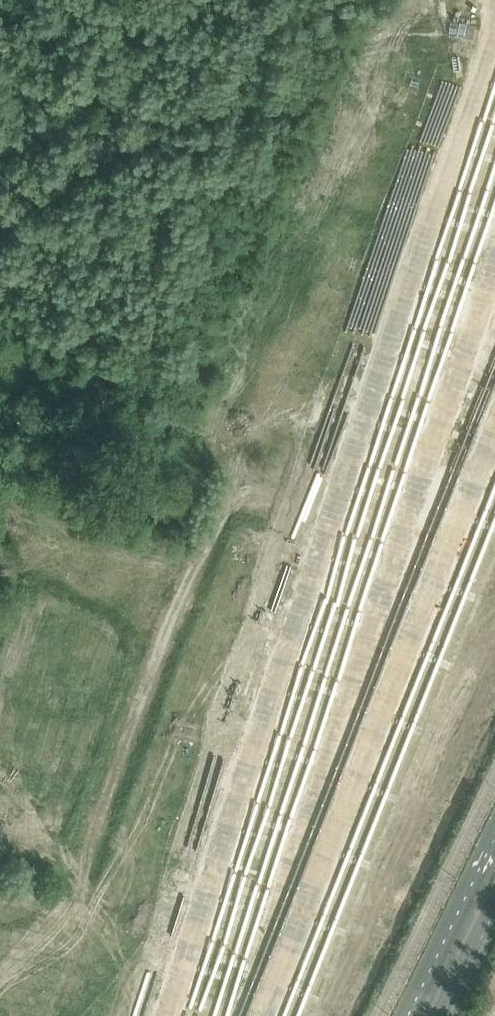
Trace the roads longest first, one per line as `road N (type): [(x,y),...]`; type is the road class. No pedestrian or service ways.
road 1 (secondary): [(494,836),(407,1015)]

